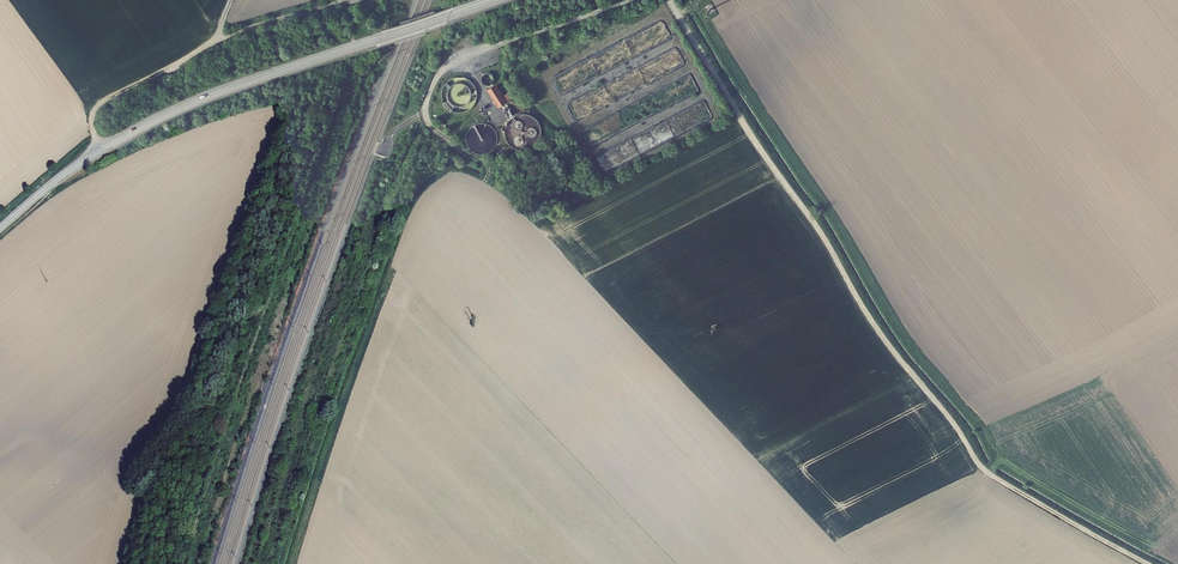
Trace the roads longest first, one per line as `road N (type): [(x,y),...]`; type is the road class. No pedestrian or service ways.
road 1 (track): [(669,0),(872,322),(973,457),(1148,563)]
road 2 (tertiary): [(490,0),(172,111),(70,170),(0,228)]

